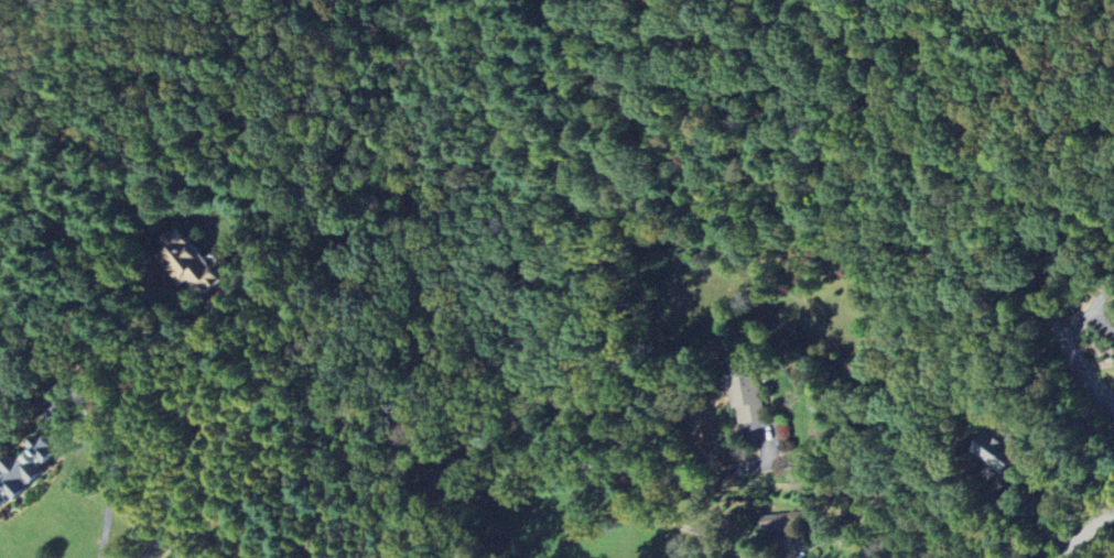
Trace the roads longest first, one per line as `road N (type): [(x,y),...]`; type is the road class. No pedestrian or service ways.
road 1 (residential): [(774,464),(672,477),(584,460),(457,468),(437,483),(443,557)]

